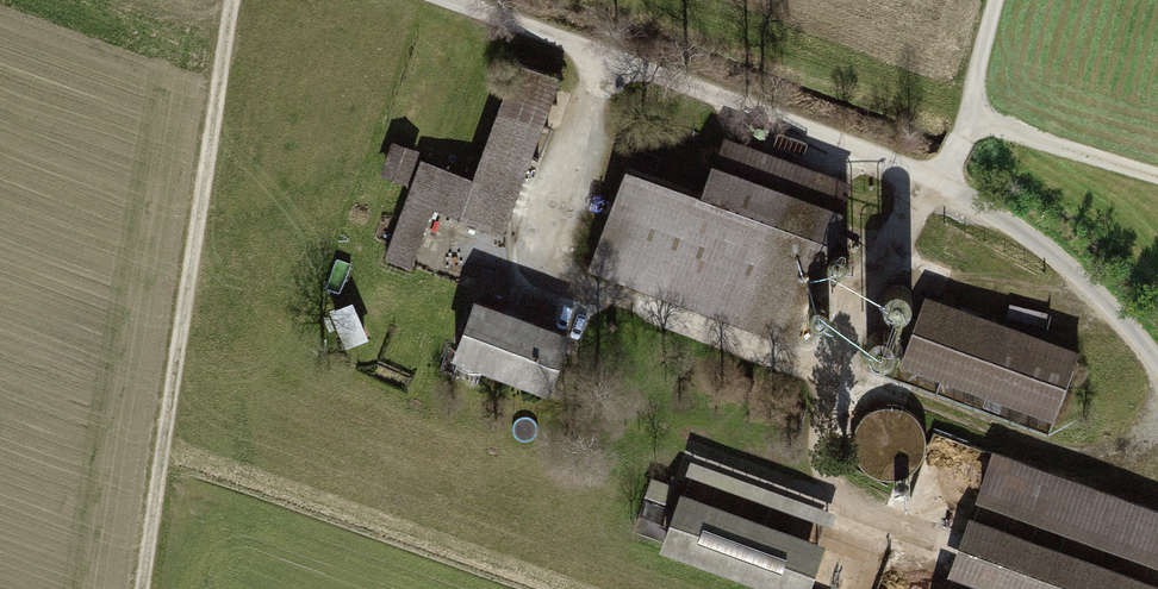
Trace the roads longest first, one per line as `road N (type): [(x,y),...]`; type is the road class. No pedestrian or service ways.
road 1 (track): [(606,59),(546,238),(546,272),(563,288),(841,375),(1070,462),(1124,454),(1157,434)]
road 2 (track): [(1157,362),(1132,323),(1016,228),(942,183),(445,0)]
road 3 (track): [(933,544),(864,517),(826,477),(819,442),(898,240),(964,146),(1002,0)]
road 4 (track): [(145,588),(234,0)]
road 5 (track): [(971,125),(1157,178)]

